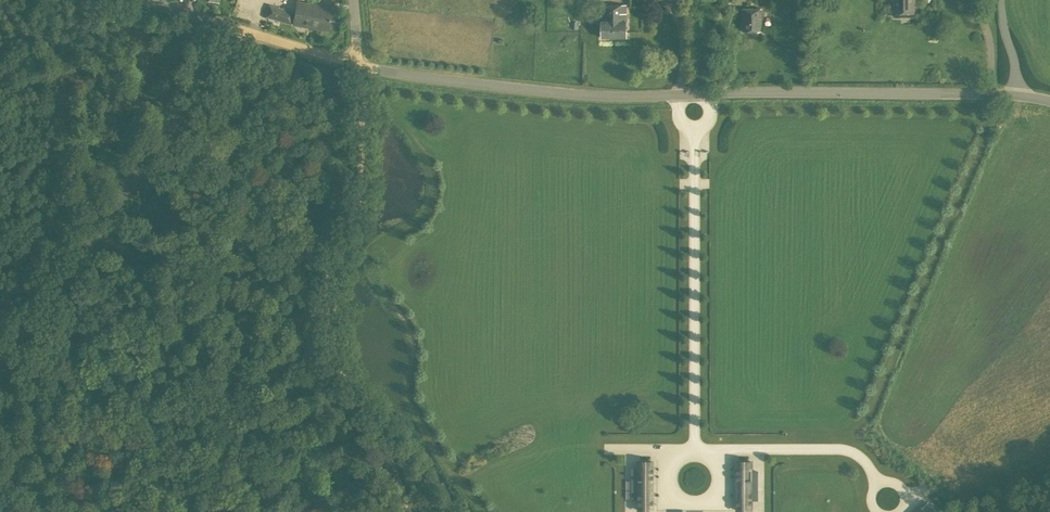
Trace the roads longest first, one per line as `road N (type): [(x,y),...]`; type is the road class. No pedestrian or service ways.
road 1 (tertiary): [(1049,101),(989,94),(622,98),(357,65)]
road 2 (track): [(357,65),(361,188),(357,215),(327,268),(329,347),(381,431),(413,511)]
road 3 (tertiary): [(0,368),(250,31)]
road 4 (track): [(1001,95),(849,450)]

